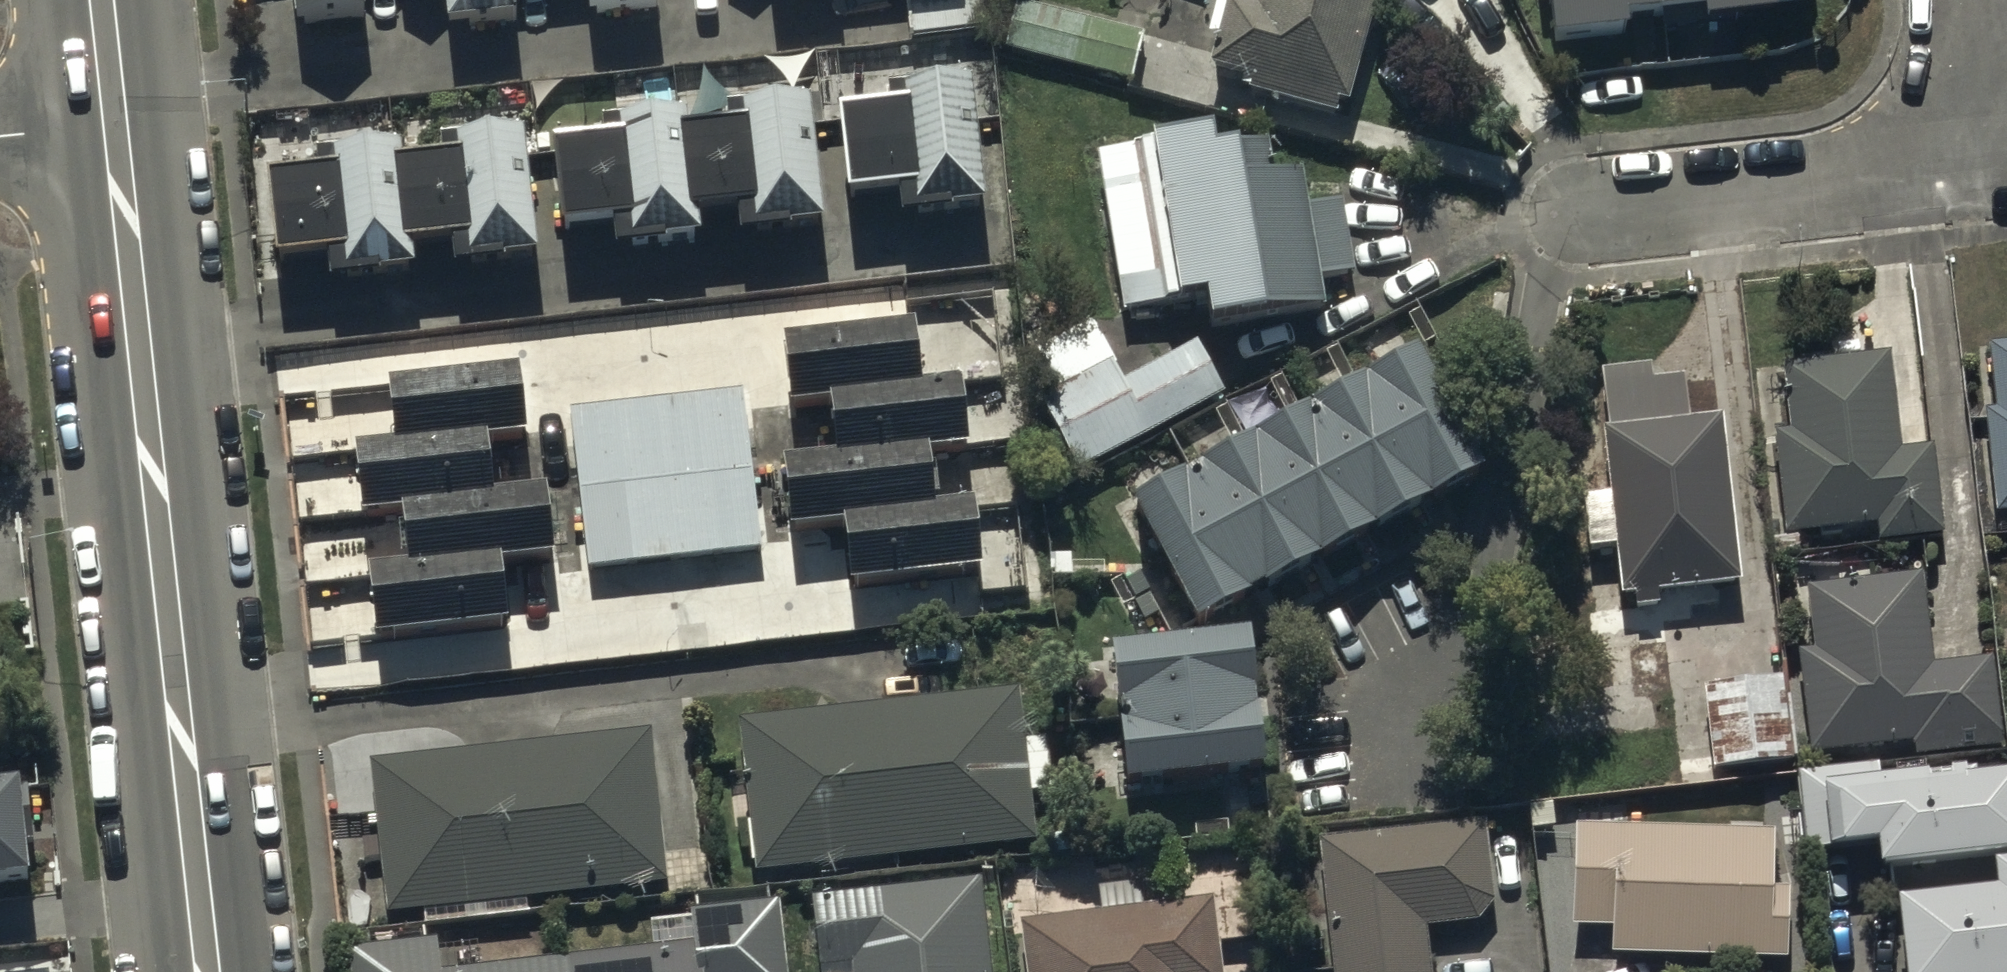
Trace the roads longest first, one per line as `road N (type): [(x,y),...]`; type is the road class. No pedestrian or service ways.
road 1 (secondary): [(209,971),(115,124)]
road 2 (residential): [(1992,119),(1975,140),(1948,154),(1865,177),(1581,212)]
road 3 (secondary): [(115,124),(102,0)]
road 4 (residential): [(2001,0),(2001,94),(1992,119)]

